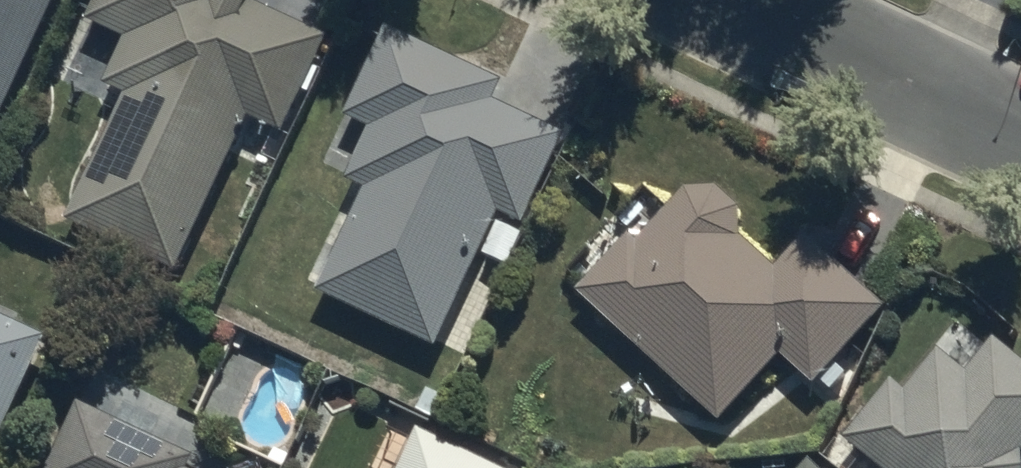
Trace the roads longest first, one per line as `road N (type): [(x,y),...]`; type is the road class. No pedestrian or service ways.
road 1 (residential): [(717,0),(1020,140)]

